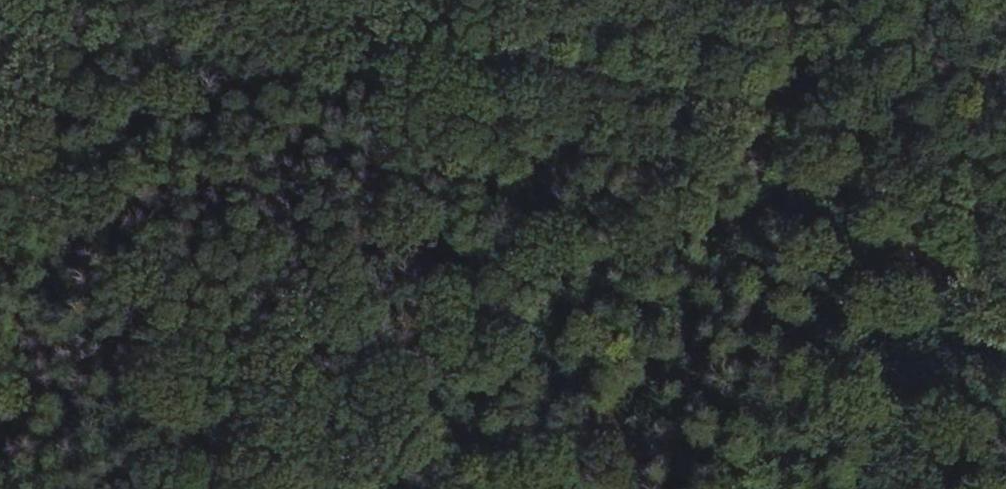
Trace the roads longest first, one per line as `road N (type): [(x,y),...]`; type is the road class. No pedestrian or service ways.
road 1 (track): [(714,88),(558,53),(233,0)]
road 2 (track): [(714,88),(788,488)]
road 3 (track): [(1005,301),(879,165),(803,118),(714,88)]

